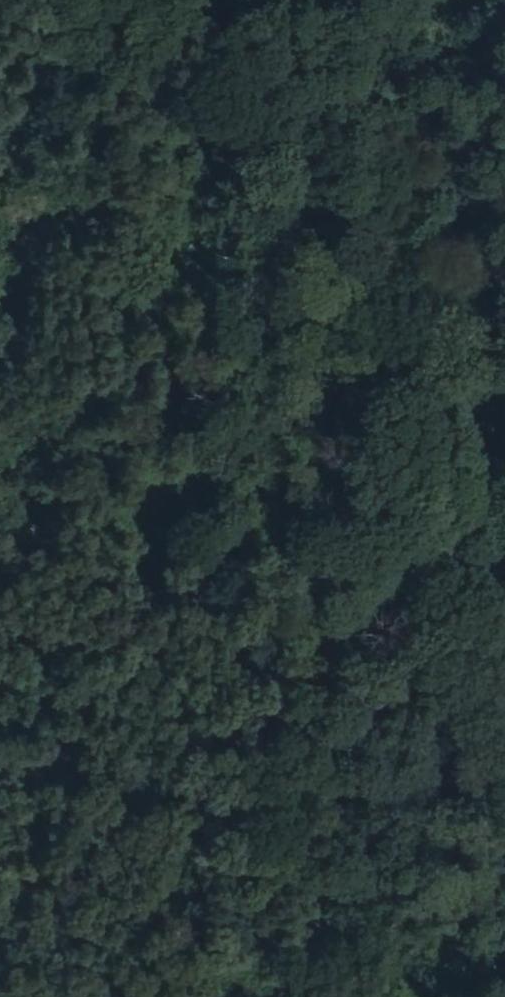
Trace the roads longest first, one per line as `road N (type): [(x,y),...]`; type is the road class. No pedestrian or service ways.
road 1 (track): [(309,0),(341,25),(358,67),(417,334),(451,390),(504,580)]
road 2 (track): [(0,502),(14,543),(277,938),(303,996)]

